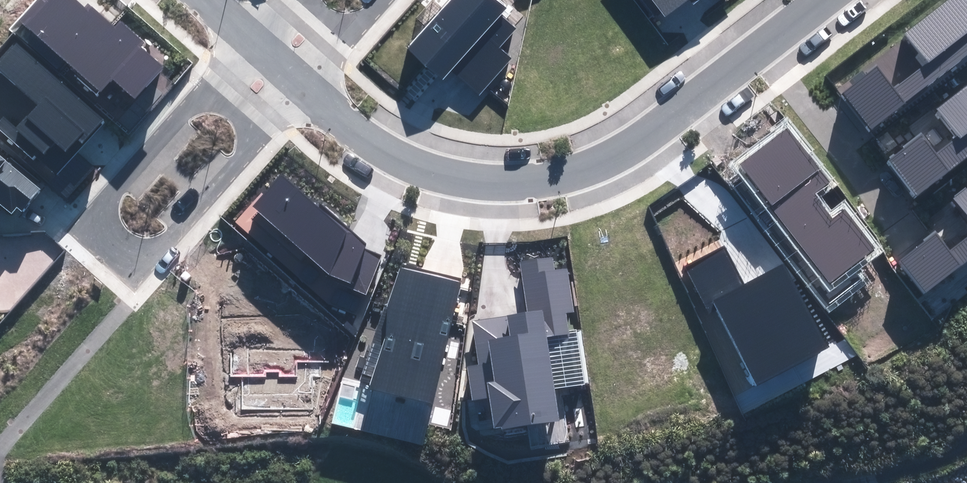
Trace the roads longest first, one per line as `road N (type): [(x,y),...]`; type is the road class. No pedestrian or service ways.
road 1 (residential): [(297,82),(405,165),(504,183),(552,178),(642,139),(821,0)]
road 2 (residential): [(297,82),(156,247),(128,255),(108,244),(97,219),(102,197),(243,34)]

